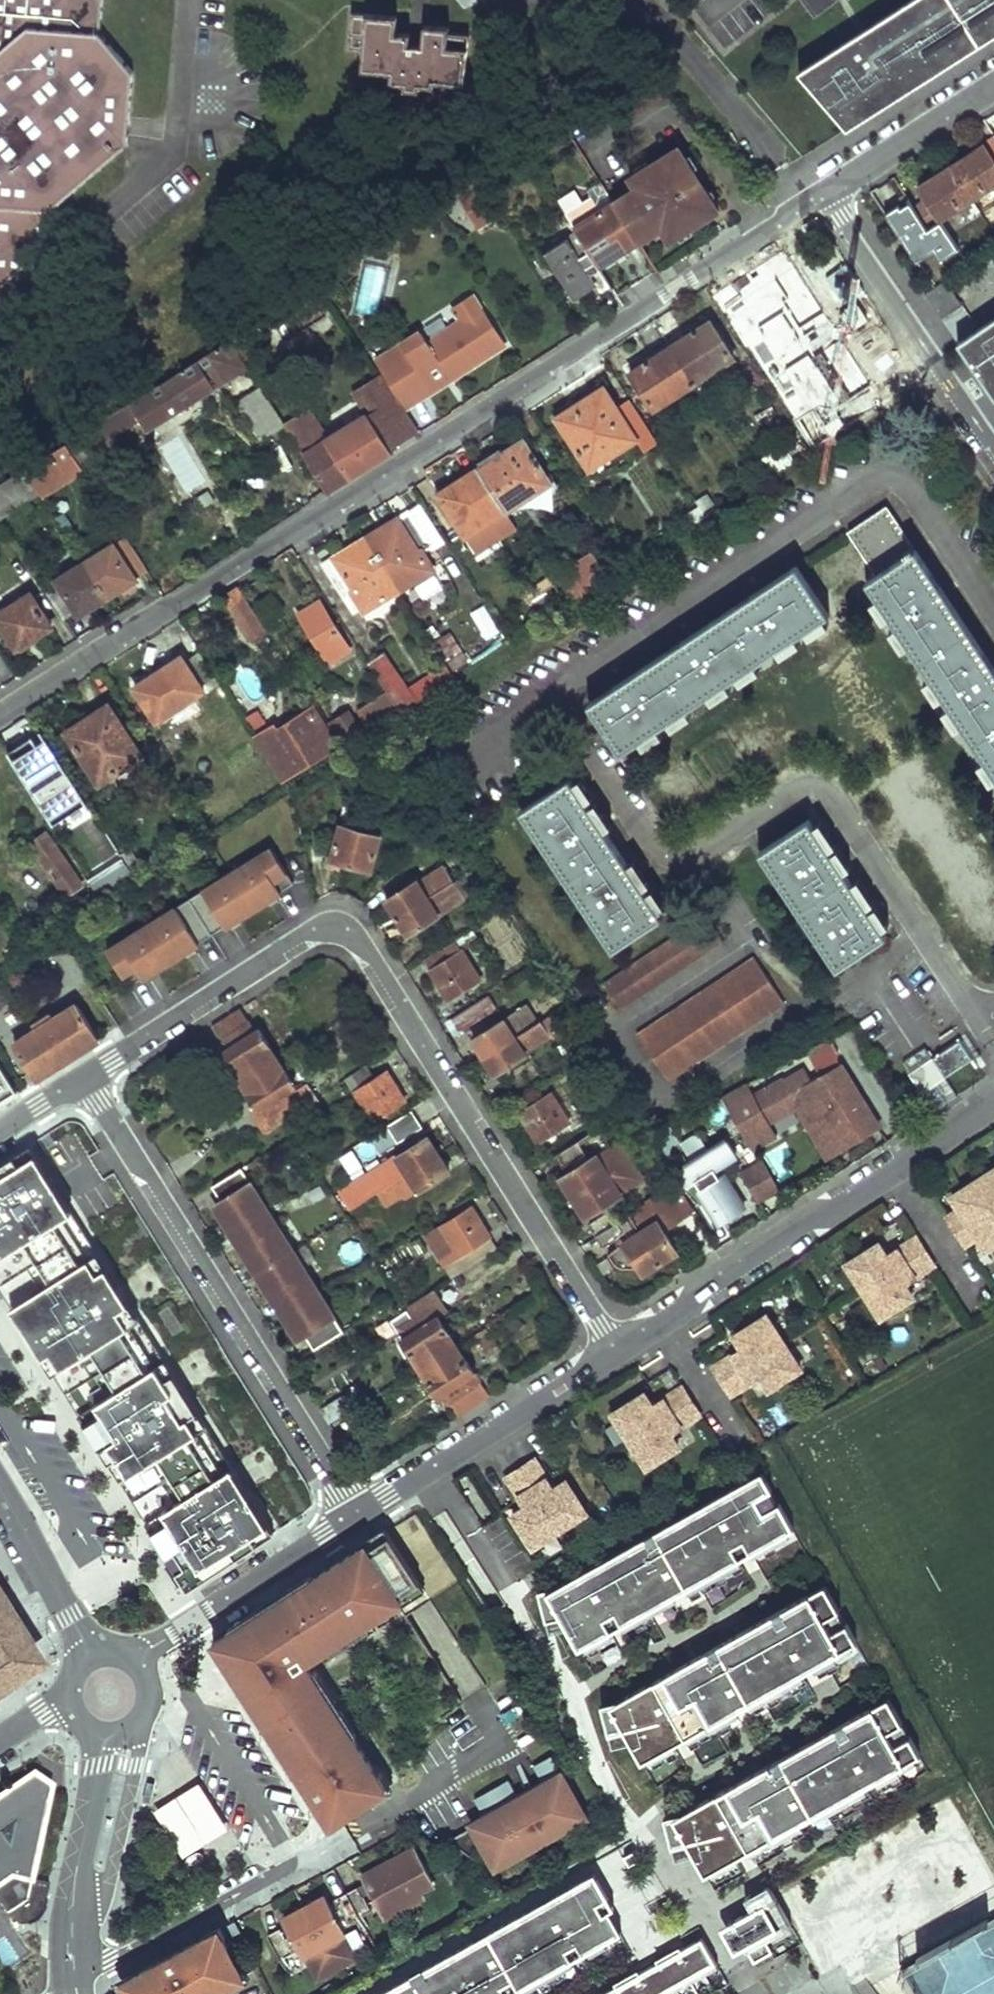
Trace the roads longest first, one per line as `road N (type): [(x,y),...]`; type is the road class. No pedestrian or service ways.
road 1 (residential): [(824,190),(0,713)]
road 2 (residential): [(88,1075),(322,925),(342,923),(373,956),(616,1353)]
road 3 (residential): [(88,1075),(354,1514)]
road 4 (residential): [(993,1105),(616,1353)]
road 5 (residential): [(993,447),(824,190)]
road 6 (residential): [(616,1353),(354,1514)]
road 7 (residential): [(354,1514),(132,1662)]
road 8 (tertiary): [(72,1993),(71,1925),(103,1735)]
road 9 (residential): [(824,190),(993,83)]
road 10 (tertiary): [(92,1660),(0,1489)]

